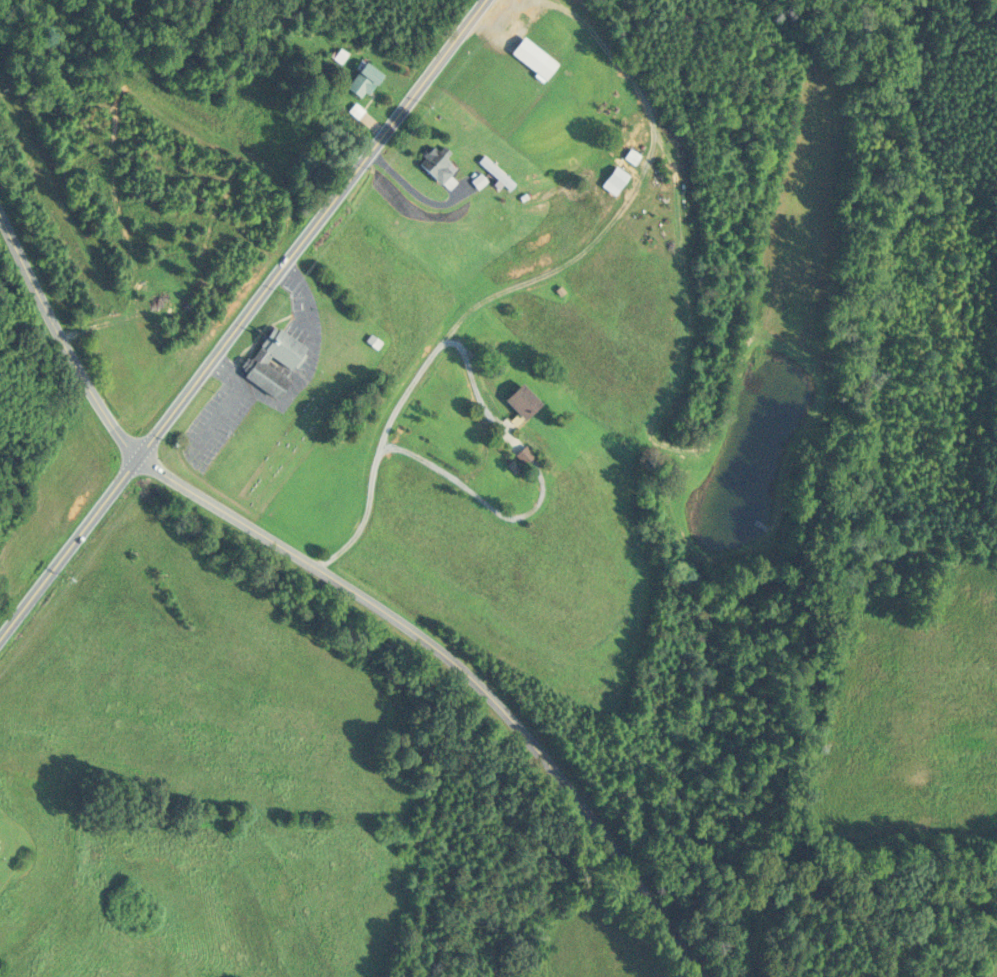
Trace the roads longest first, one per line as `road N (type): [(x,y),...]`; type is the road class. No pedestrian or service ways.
road 1 (tertiary): [(0,637),(486,0)]
road 2 (residential): [(706,976),(532,743),(466,668),(391,612),(136,456)]
road 3 (residential): [(586,814),(996,535)]
road 4 (residential): [(136,456),(63,343),(0,213)]

